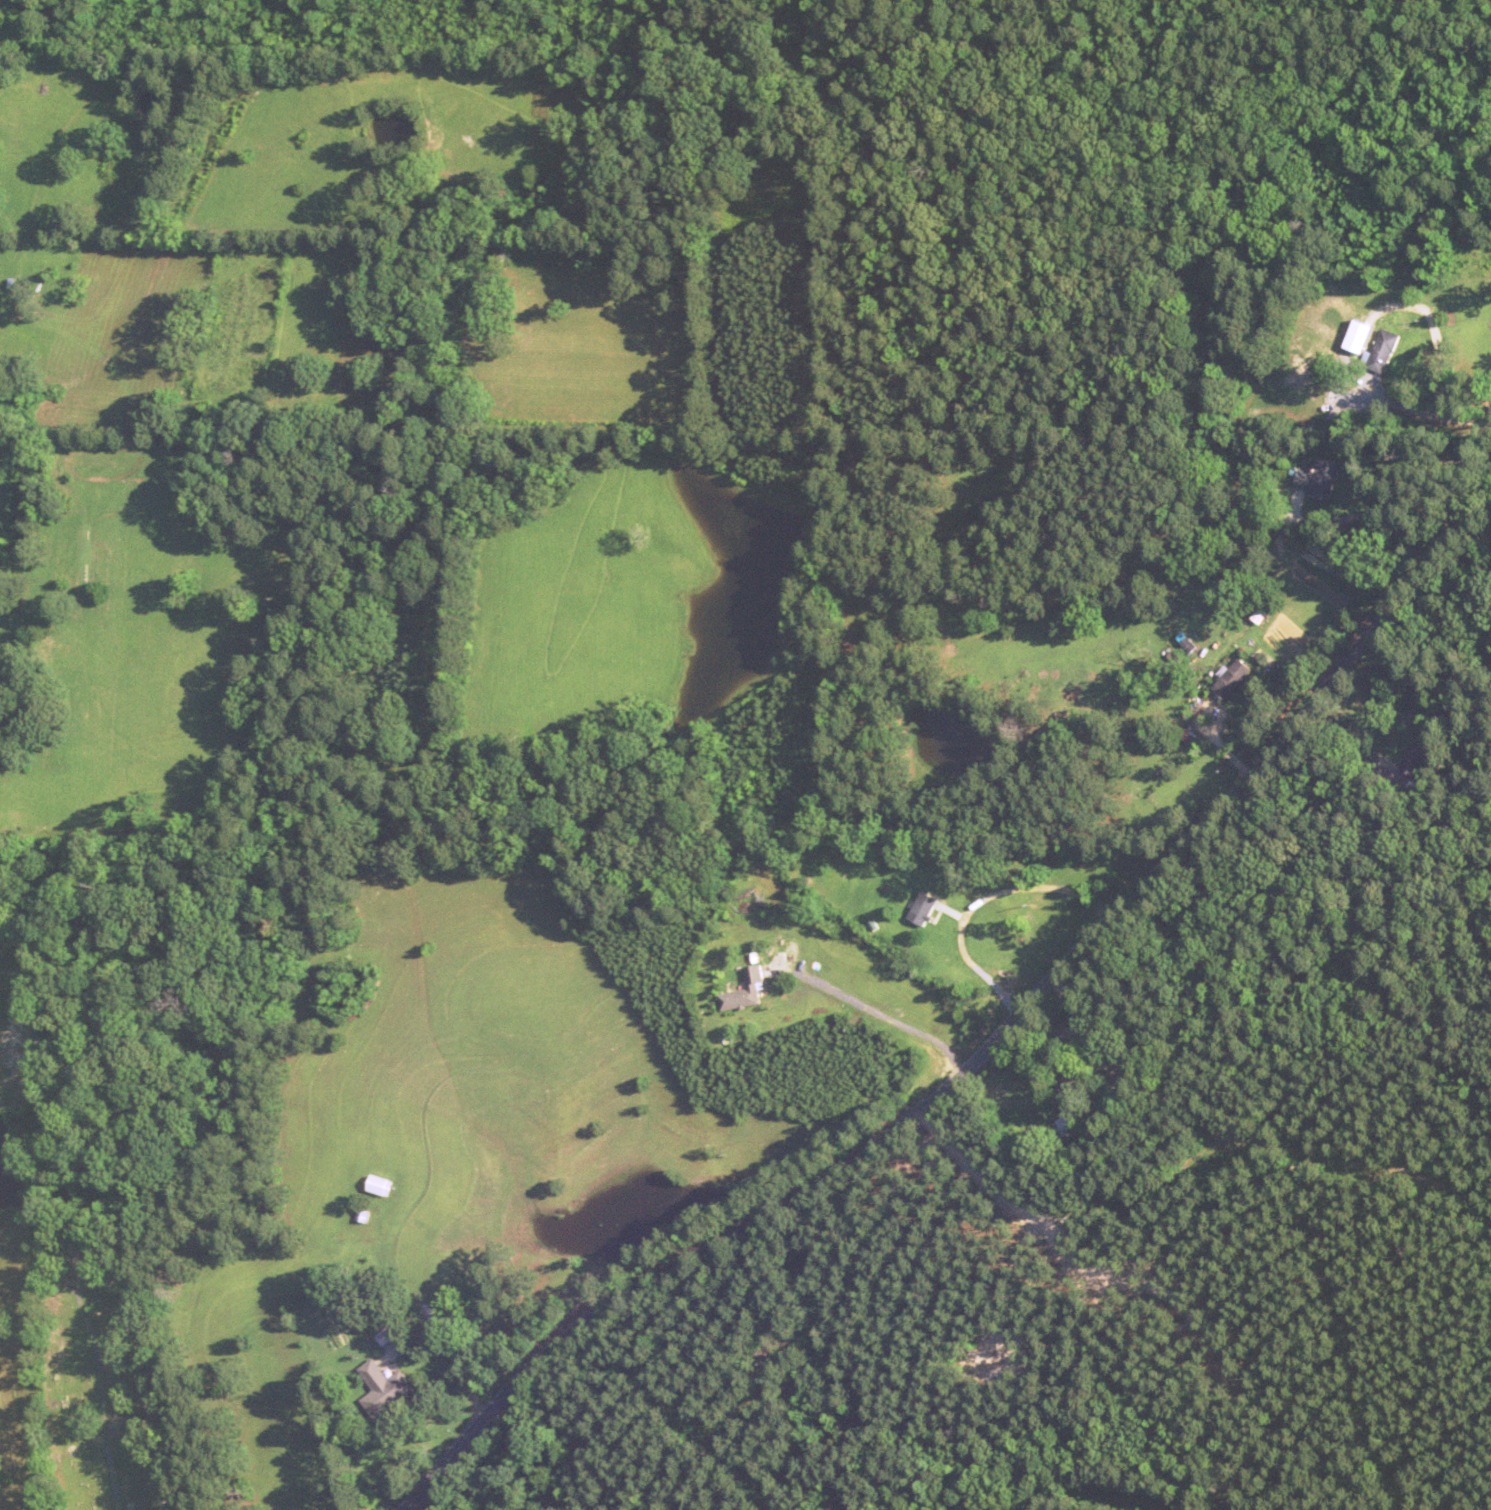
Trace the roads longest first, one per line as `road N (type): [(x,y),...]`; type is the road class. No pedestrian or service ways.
road 1 (residential): [(407,1509),(553,1349),(946,1090),(1230,798),(1438,552),(1490,506)]

